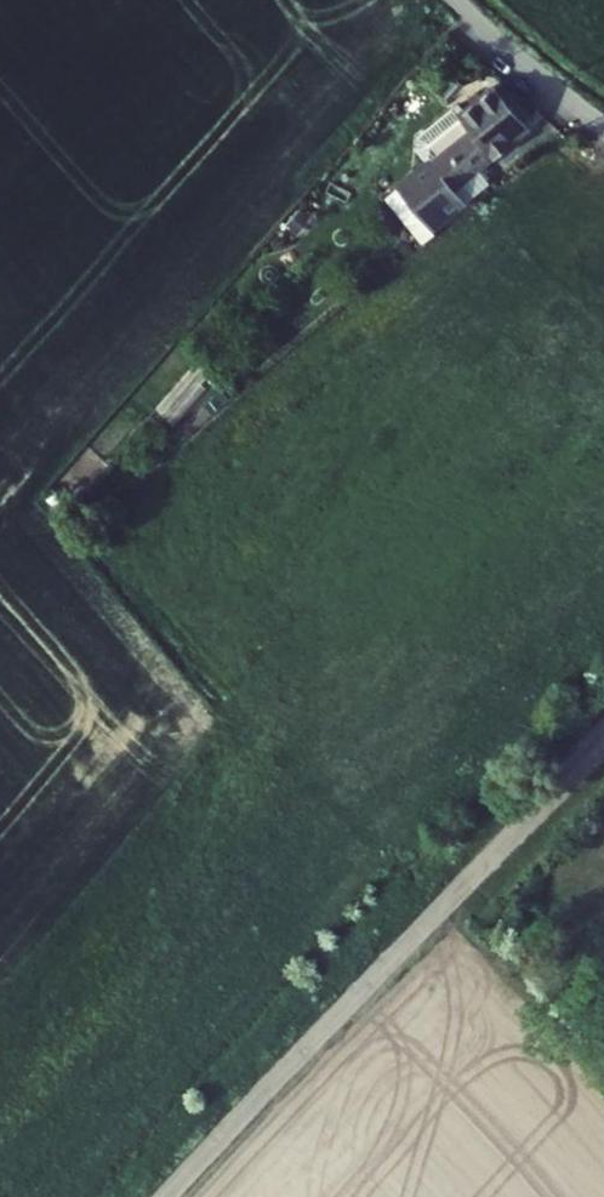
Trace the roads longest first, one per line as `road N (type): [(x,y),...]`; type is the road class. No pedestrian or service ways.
road 1 (track): [(603,732),(167,1196)]
road 2 (unclassified): [(460,0),(603,127)]

